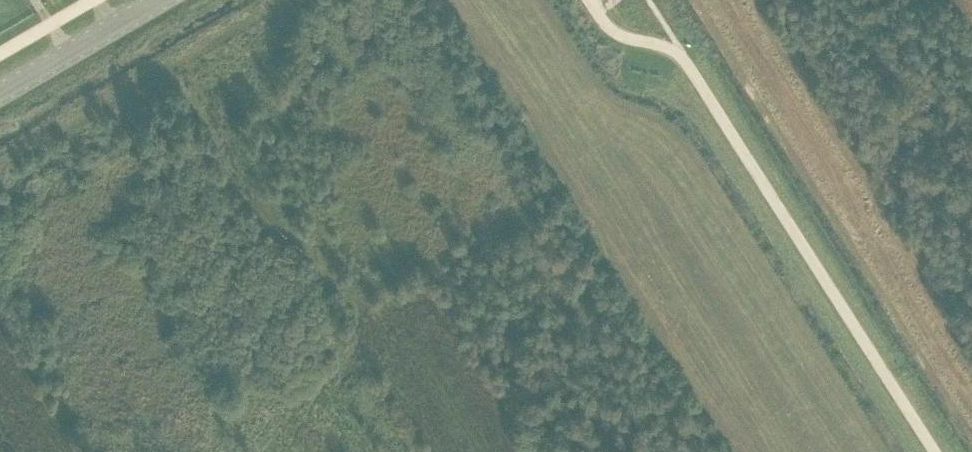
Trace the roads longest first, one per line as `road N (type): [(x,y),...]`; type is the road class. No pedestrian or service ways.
road 1 (unclassified): [(934,451),(682,57),(610,30),(589,0)]
road 2 (secondary): [(0,93),(158,0)]

